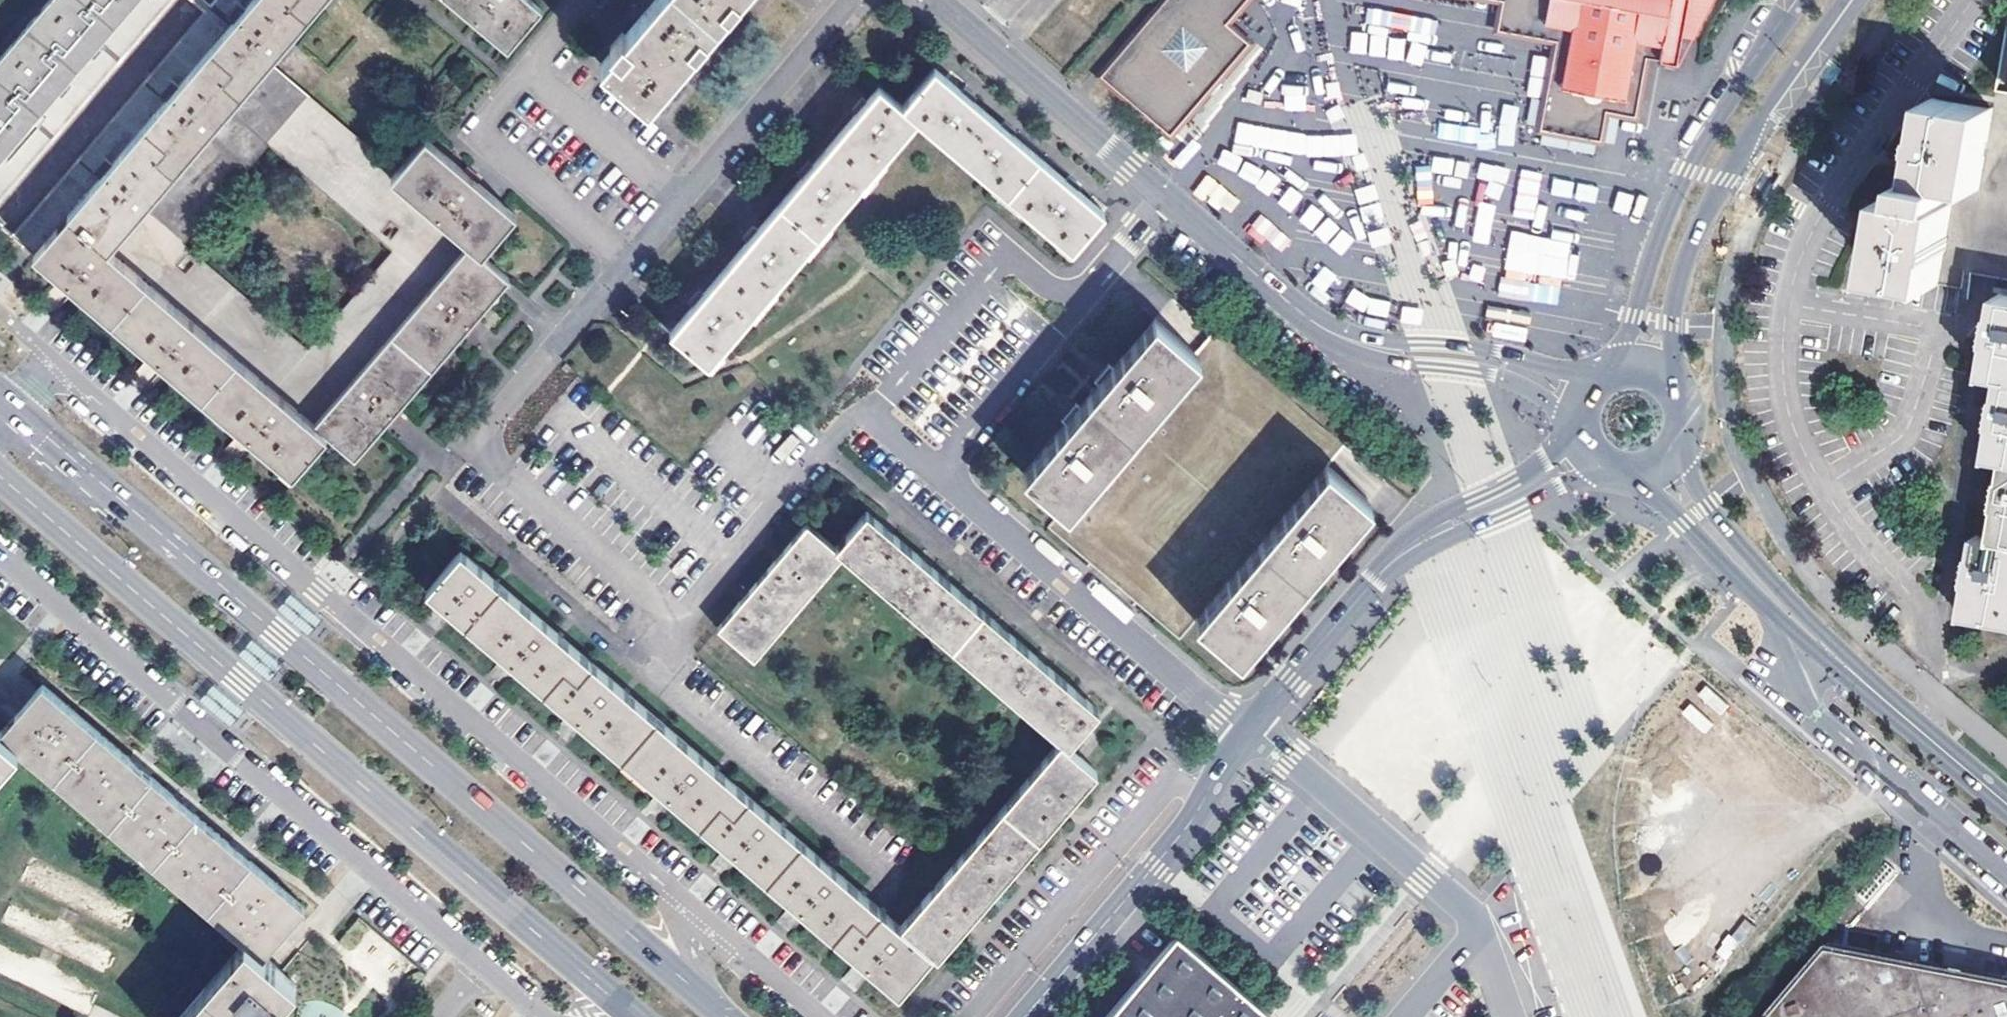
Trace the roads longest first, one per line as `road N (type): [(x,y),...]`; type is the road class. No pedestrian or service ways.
road 1 (secondary): [(696,990),(10,405)]
road 2 (residential): [(688,904),(51,358)]
road 3 (secondary): [(0,475),(635,1016)]
road 4 (residential): [(0,557),(543,1016)]
road 5 (tertiary): [(1670,385),(1676,292),(1710,206),(1852,0)]
road 6 (tertiary): [(1805,0),(1690,169),(1617,371)]
road 7 (residential): [(1247,729),(937,470)]
road 8 (residential): [(628,265),(483,133),(589,0)]
road 9 (tertiary): [(1024,1016),(1187,828),(1247,729)]
road 10 (residential): [(1081,297),(1005,267),(886,397),(876,415),(937,470)]
road 11 (residential): [(851,0),(628,265)]
road 12 (residential): [(1481,925),(1247,729)]
road 13 (residential): [(1167,198),(935,0)]
road 14 (tertiary): [(1247,729),(1393,559),(1434,532)]
road 15 (residential): [(1383,351),(1295,306),(1167,198)]
road 16 (tertiary): [(1631,471),(1796,635),(1818,642)]
road 17 (tertiary): [(2006,804),(1818,642)]
road 18 (tertiary): [(1818,642),(1811,621),(1708,505),(1677,445)]
road 19 (residential): [(628,265),(470,444)]
road 20 (residential): [(937,470),(1075,315),(1081,297)]
road 21 (residential): [(1602,379),(1504,348),(1440,339),(1383,351)]
road 22 (residential): [(1383,351),(1422,369),(1529,389),(1581,419)]
road 23 (tertiary): [(1434,532),(1458,535),(1564,484),(1617,469)]
road 24 (tertiary): [(1582,428),(1545,459),(1448,510),(1434,532)]
road 25 (residential): [(688,904),(824,1016)]

